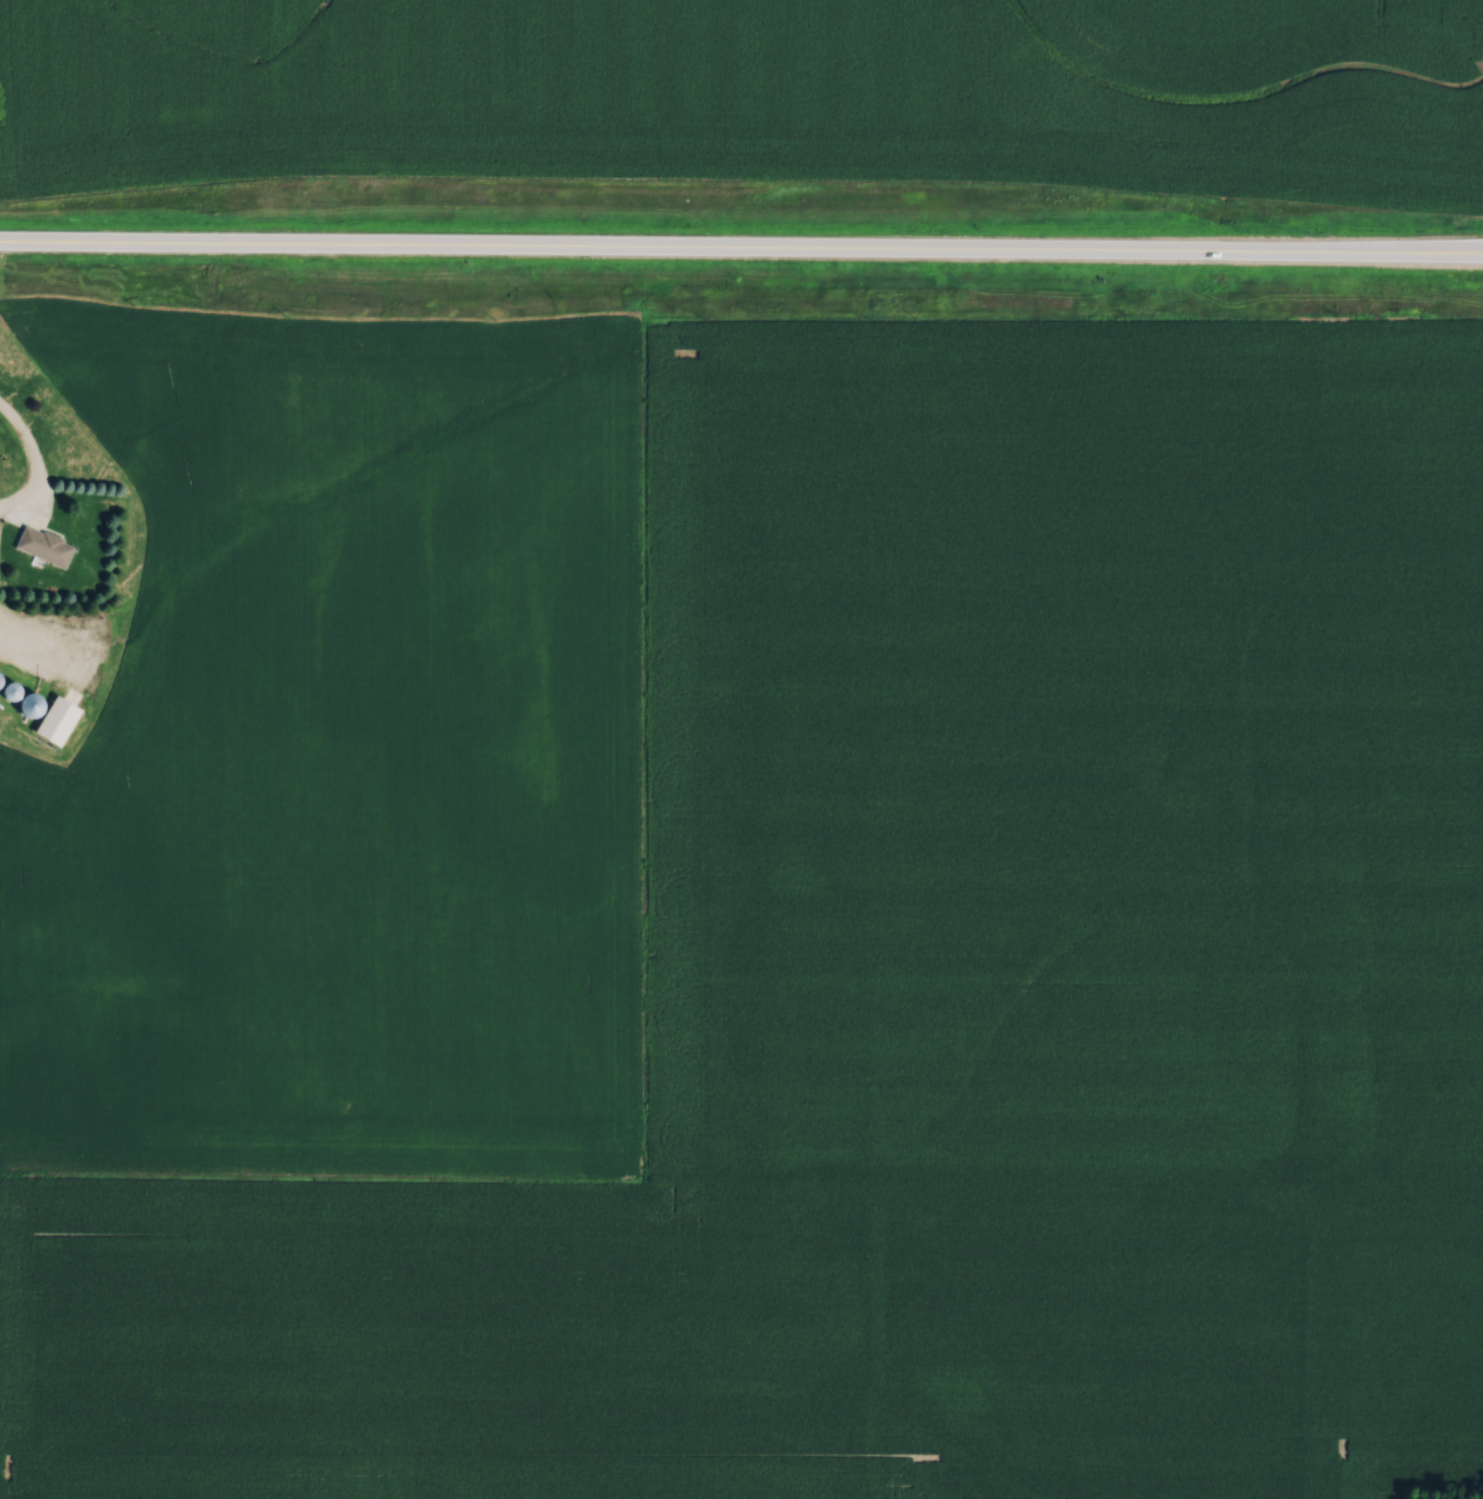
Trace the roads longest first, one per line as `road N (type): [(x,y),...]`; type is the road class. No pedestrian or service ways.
road 1 (primary): [(0,236),(1401,247)]

